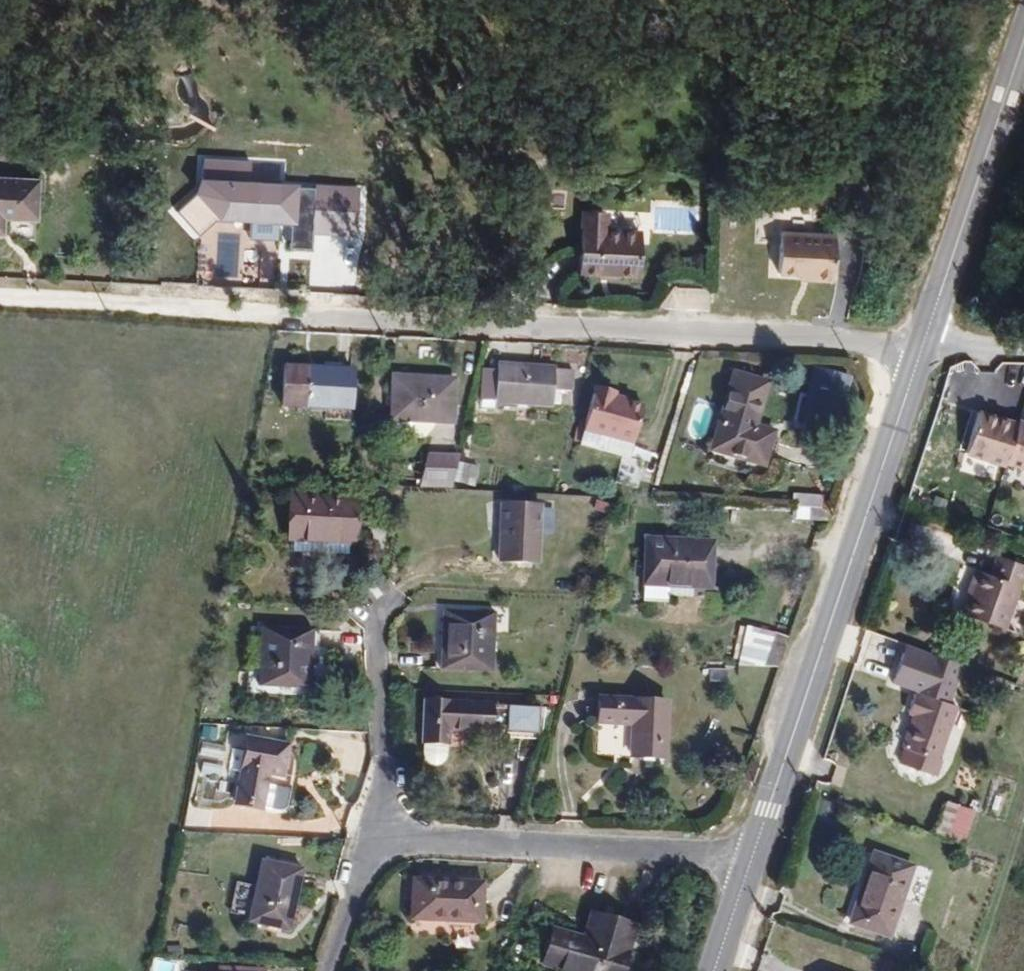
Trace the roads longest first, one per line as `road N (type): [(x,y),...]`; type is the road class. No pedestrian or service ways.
road 1 (unclassified): [(927,336),(903,347),(0,295)]
road 2 (secondary): [(927,336),(753,857)]
road 3 (residential): [(381,834),(753,857)]
road 4 (secondary): [(1023,38),(927,336)]
road 5 (residential): [(398,602),(379,624),(381,834)]
road 6 (residential): [(381,834),(327,970)]
road 7 (secondary): [(753,857),(715,970)]

